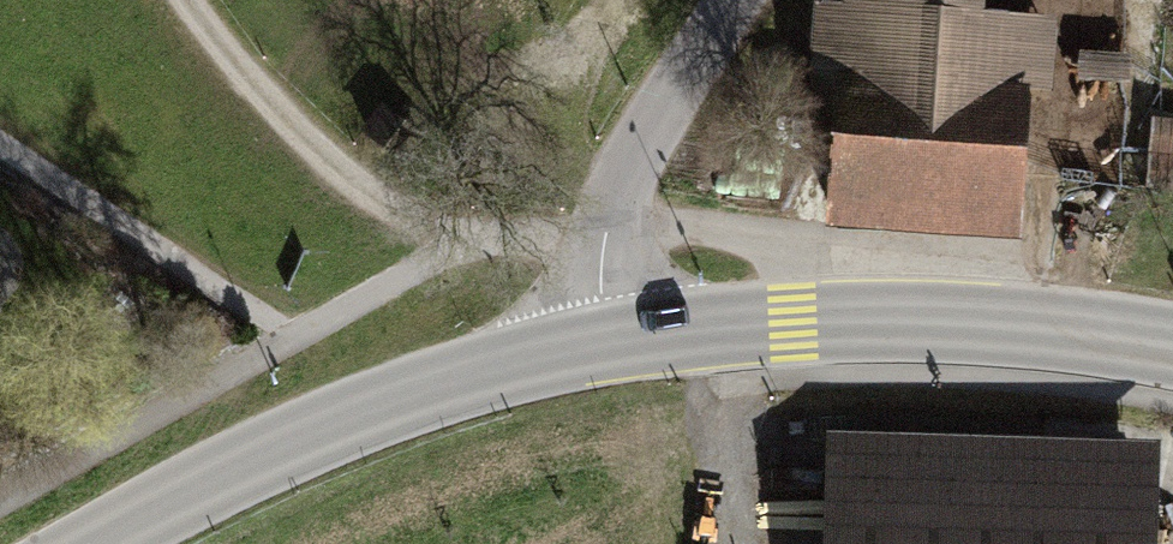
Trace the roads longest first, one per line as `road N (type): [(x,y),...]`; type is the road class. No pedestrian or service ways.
road 1 (tertiary): [(1172,348),(1082,331),(906,320),(596,345)]
road 2 (tertiary): [(596,345),(401,399),(288,444),(93,543)]
road 3 (unclassified): [(596,345),(600,262),(620,186),(730,0)]
road 4 (track): [(462,250),(343,171),(297,128),(190,0)]
road 5 (track): [(0,145),(294,336)]

